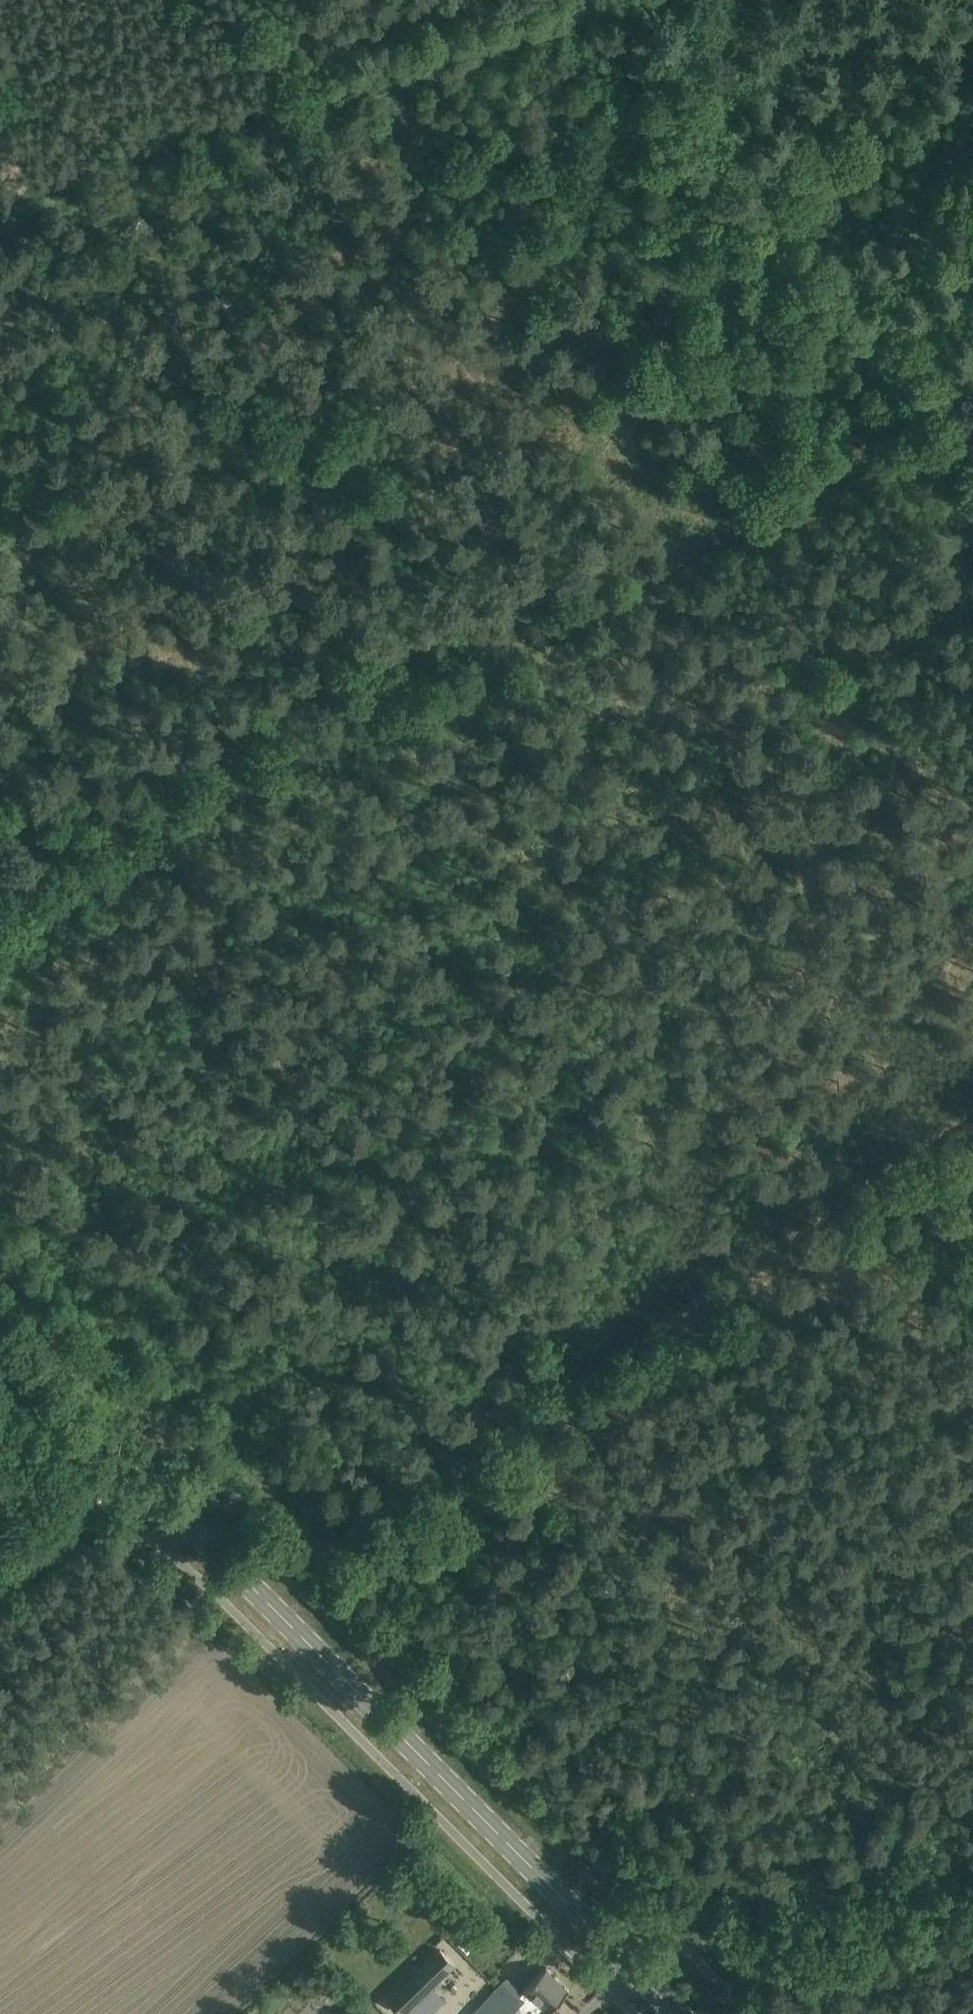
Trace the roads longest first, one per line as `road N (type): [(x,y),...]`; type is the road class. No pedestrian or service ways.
road 1 (primary): [(677,2013),(127,1461)]
road 2 (primary): [(127,1461),(0,1337)]
road 3 (unclassified): [(0,1579),(127,1461)]
road 4 (track): [(0,66),(37,182)]

